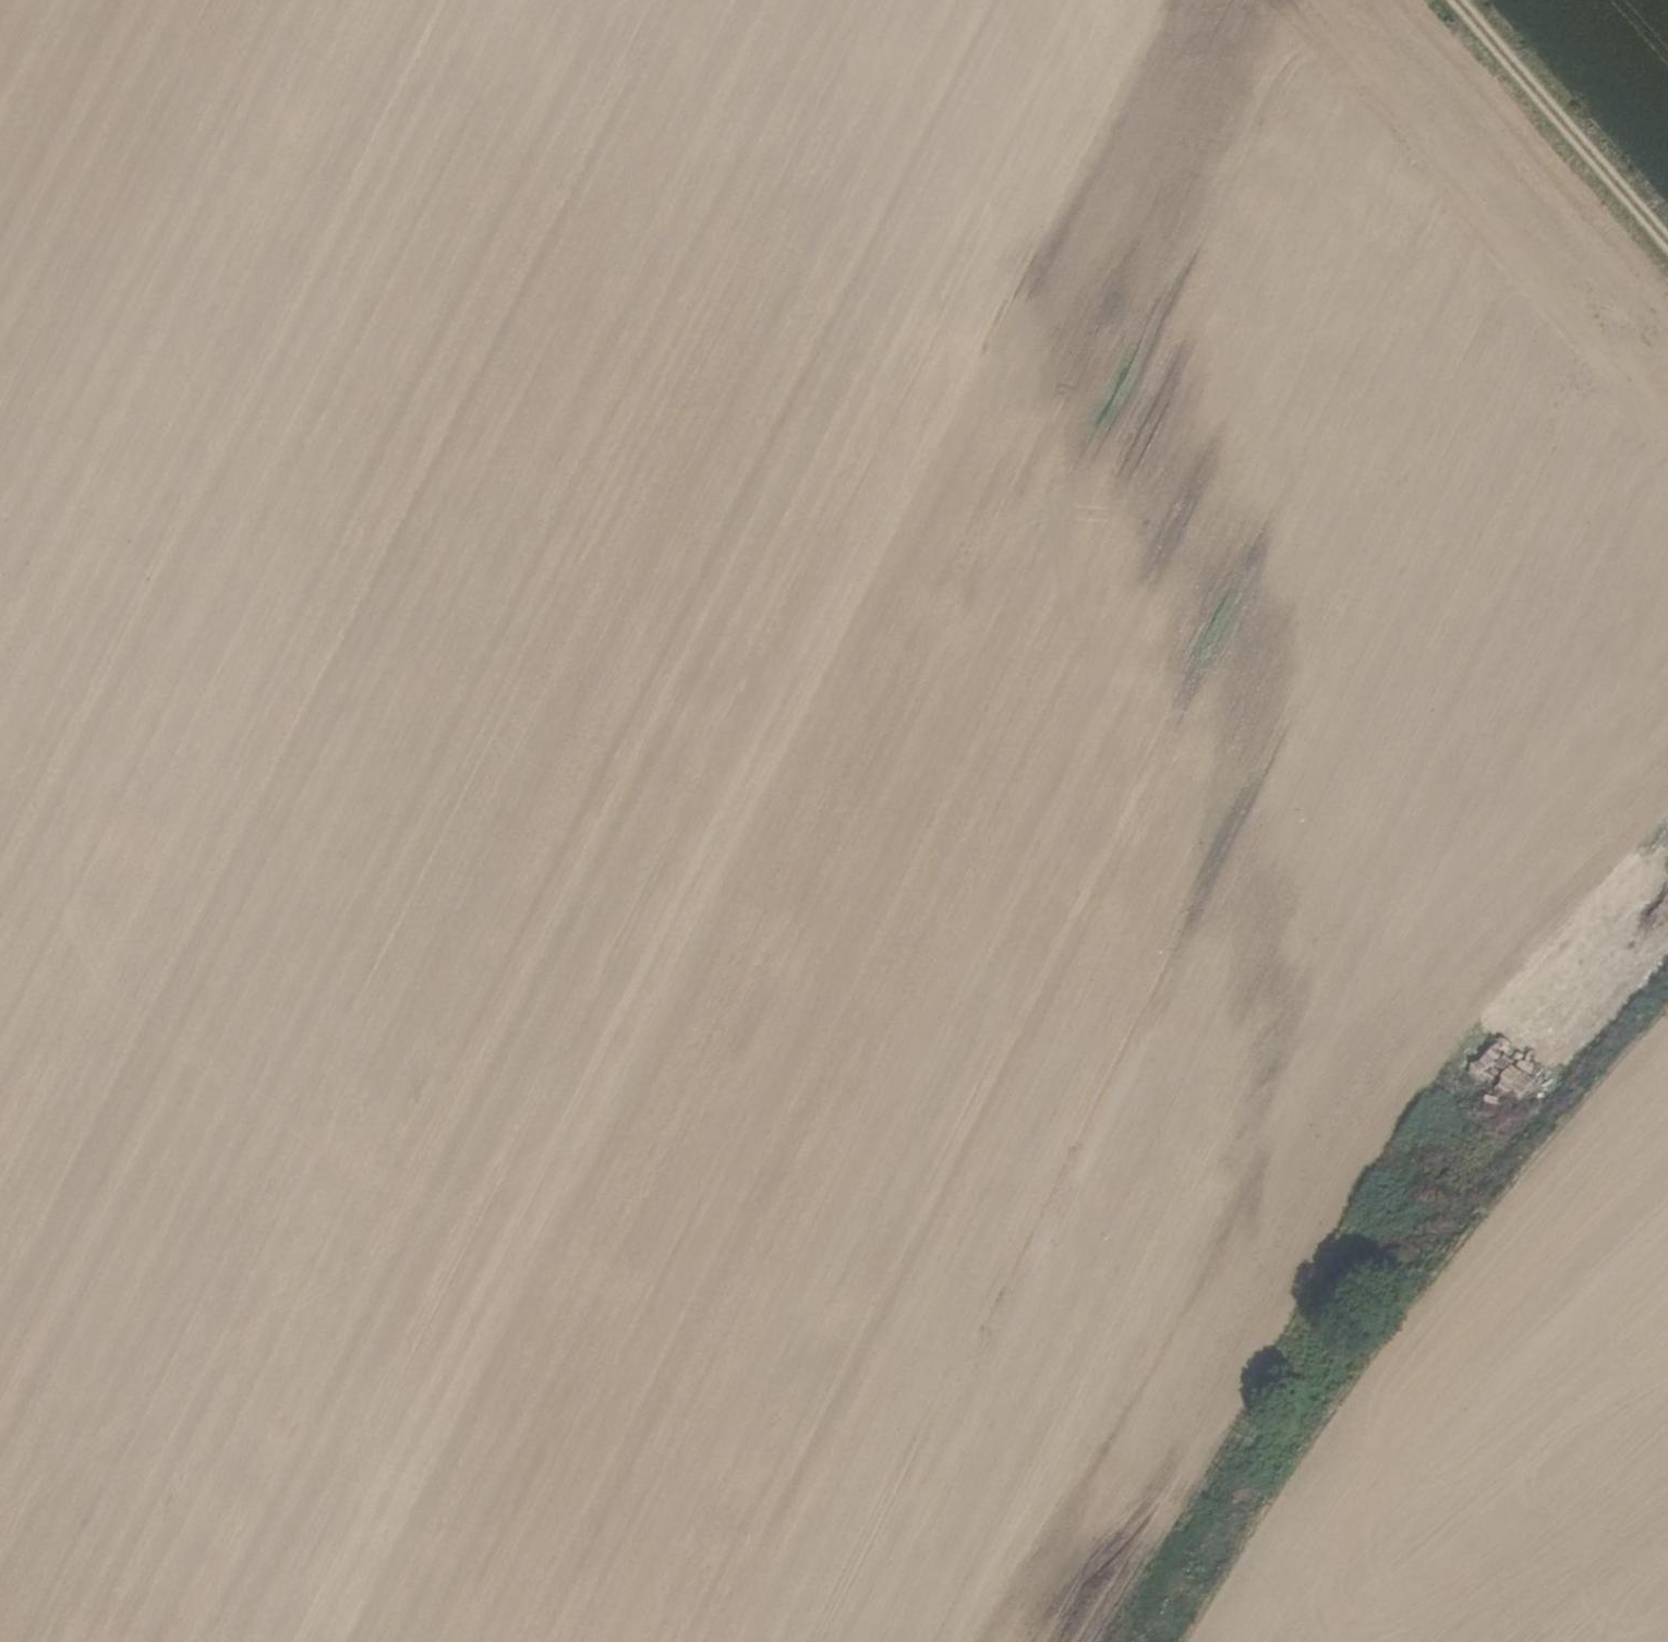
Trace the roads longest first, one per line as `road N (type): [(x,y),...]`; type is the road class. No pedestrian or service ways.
road 1 (track): [(1458,0),(1667,239)]

